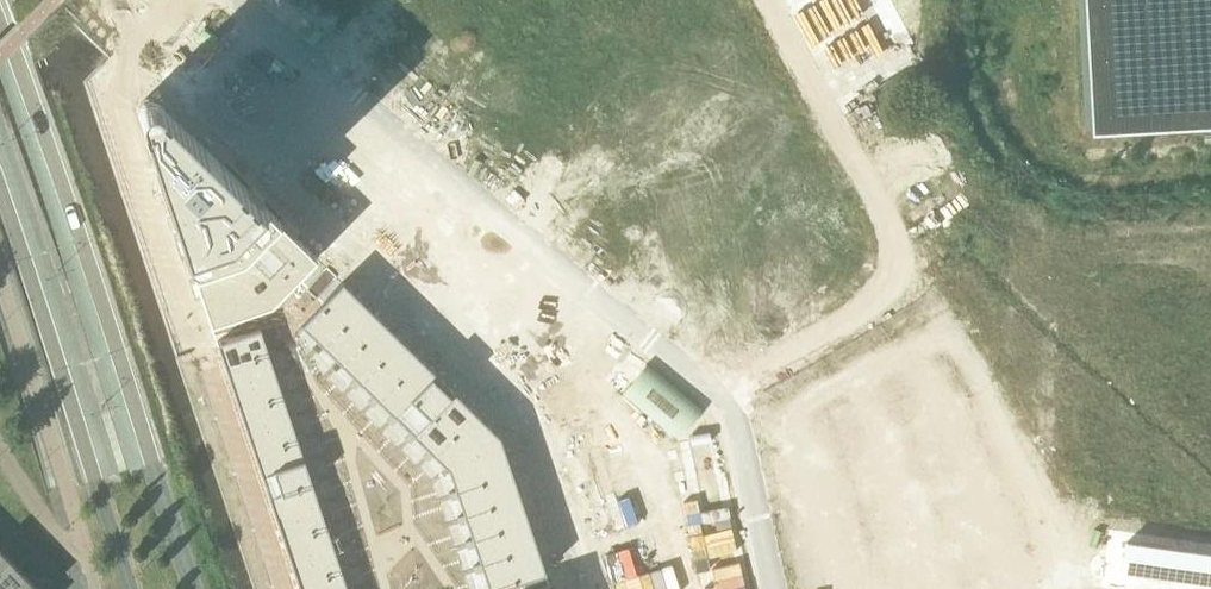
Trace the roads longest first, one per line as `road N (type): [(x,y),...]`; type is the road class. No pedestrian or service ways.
road 1 (residential): [(569,588),(515,427),(150,64)]
road 2 (residential): [(720,394),(238,0)]
road 3 (secondary): [(196,588),(0,10)]
road 4 (residential): [(150,64),(123,99),(283,588)]
road 5 (residential): [(720,394),(921,293),(766,0)]
road 6 (secondary): [(0,191),(131,588)]
road 7 (residential): [(777,588),(720,394)]

